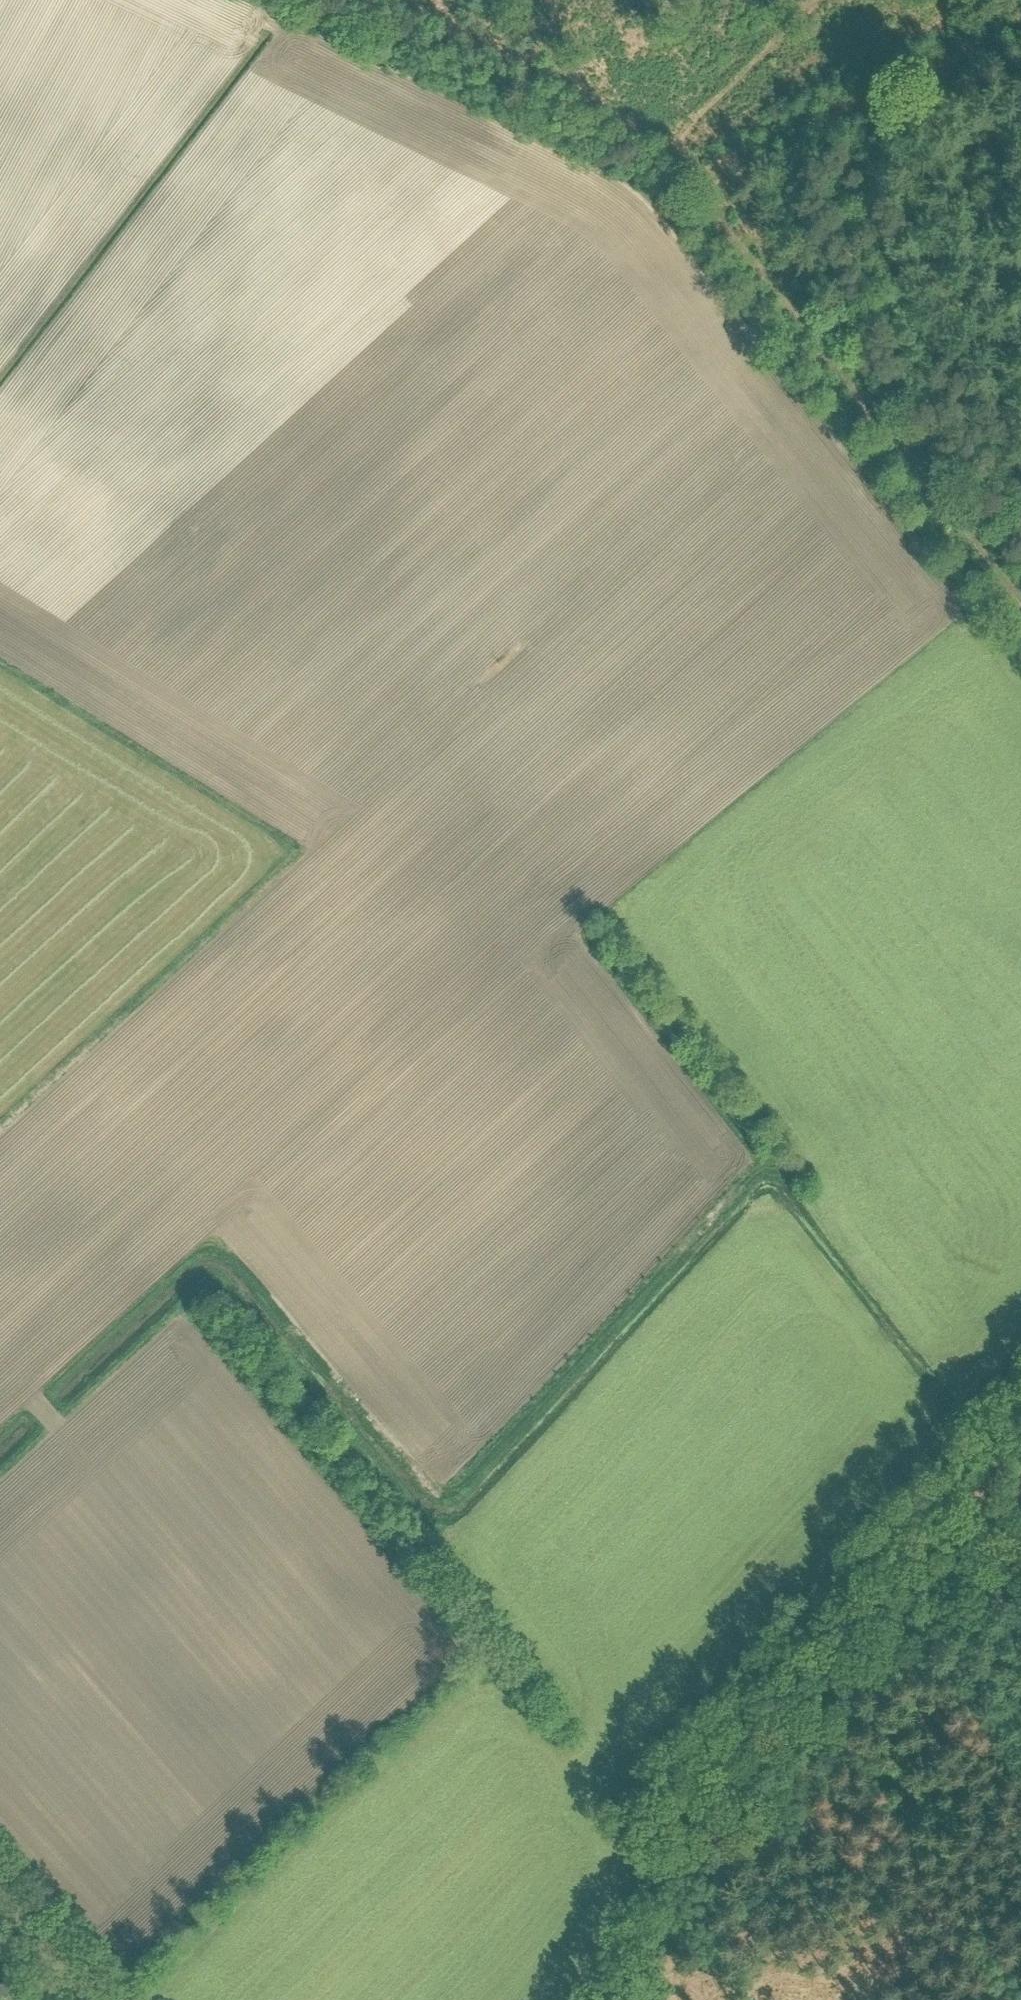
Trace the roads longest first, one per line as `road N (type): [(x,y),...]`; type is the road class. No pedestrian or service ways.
road 1 (unclassified): [(93,1999),(0,1897)]

